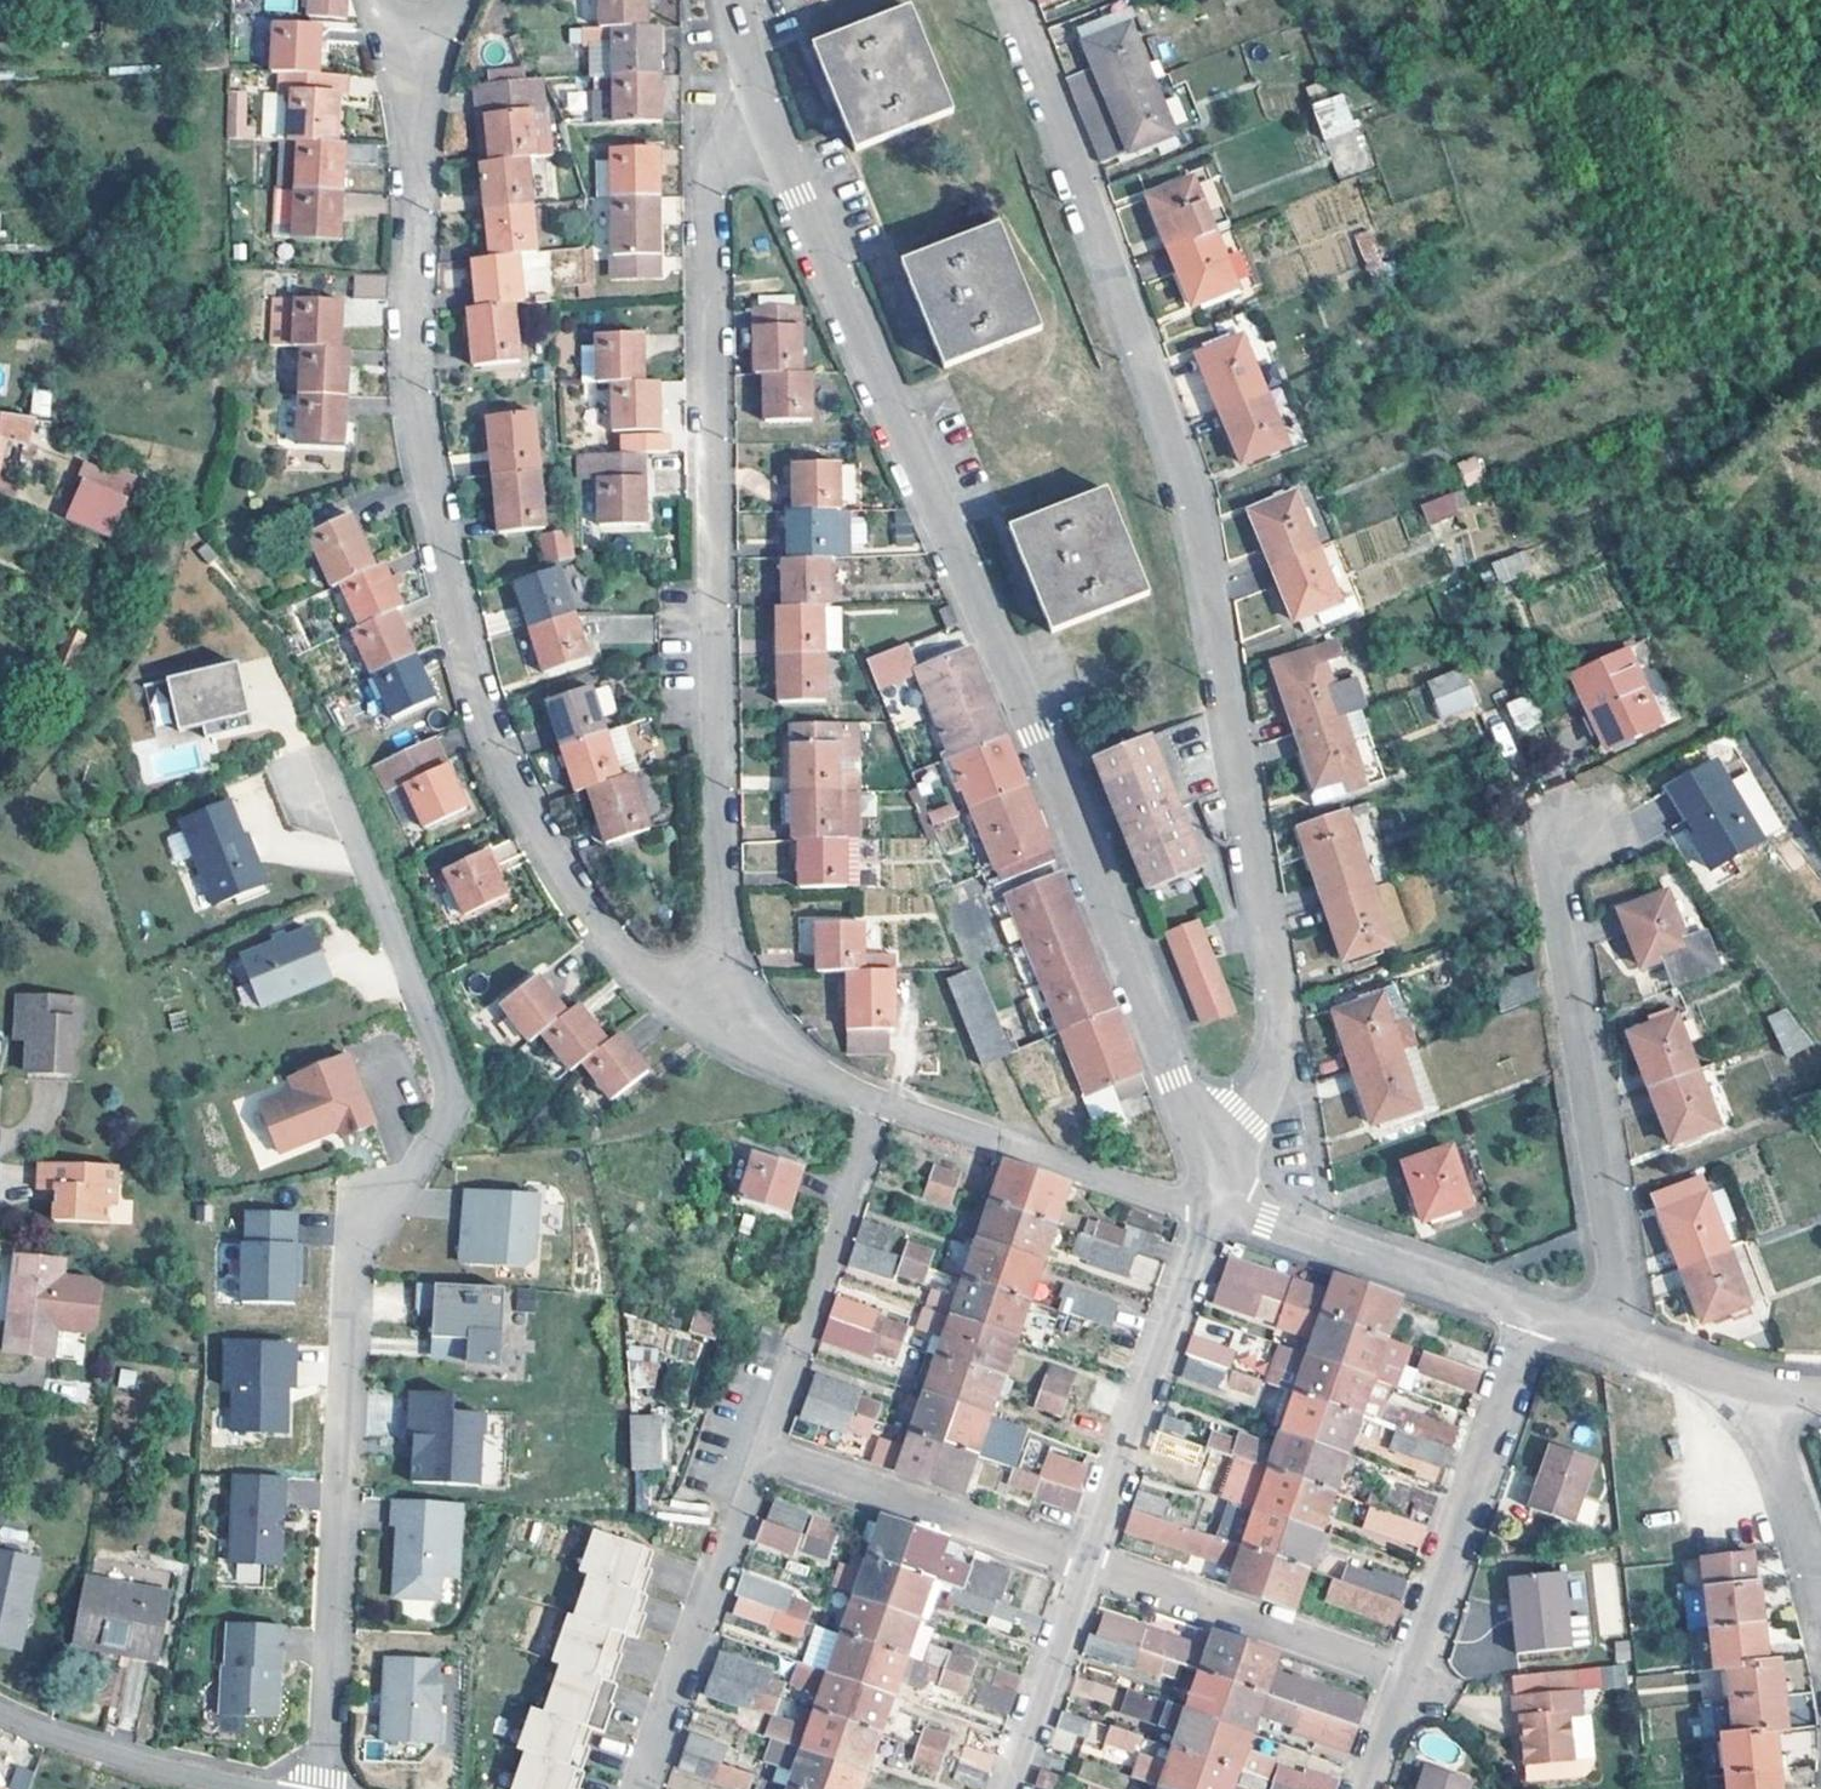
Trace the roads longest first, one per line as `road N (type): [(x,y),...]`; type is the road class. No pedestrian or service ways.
road 1 (residential): [(1207,1158),(1273,1090),(1280,982),(1199,529),(1013,0)]
road 2 (residential): [(765,112),(991,627),(1207,1158)]
road 3 (residential): [(405,43),(412,377),(484,718),(519,798),(608,935),(651,982),(707,1022)]
road 4 (residential): [(325,1788),(368,1209),(410,1174),(450,1100),(428,1022),(329,780)]
road 5 (residential): [(707,1022),(724,928),(708,199),(714,167),(765,112)]
road 6 (residential): [(1612,1342),(1619,1288),(1557,864),(1591,823)]
road 7 (residential): [(1217,1204),(1092,1571)]
road 8 (residential): [(1406,1674),(1529,1314)]
road 9 (residential): [(768,1455),(882,1104)]
road 10 (residential): [(645,1788),(768,1455)]
road 11 (residential): [(882,1104),(1187,1206),(1217,1204)]
road 12 (residential): [(768,1455),(1092,1571)]
road 13 (residential): [(1529,1314),(1267,1220),(1245,1205),(1217,1204)]
road 14 (residential): [(1092,1571),(1406,1674)]
road 15 (residential): [(240,1788),(160,1773),(0,1711)]
road 16 (residential): [(1092,1571),(1019,1788)]
road 17 (residential): [(1787,1395),(1786,1483),(1820,1584)]
road 18 (residential): [(707,1022),(882,1104)]
road 19 (residential): [(1787,1395),(1612,1342)]
road 20 (residential): [(1366,1788),(1406,1674)]

